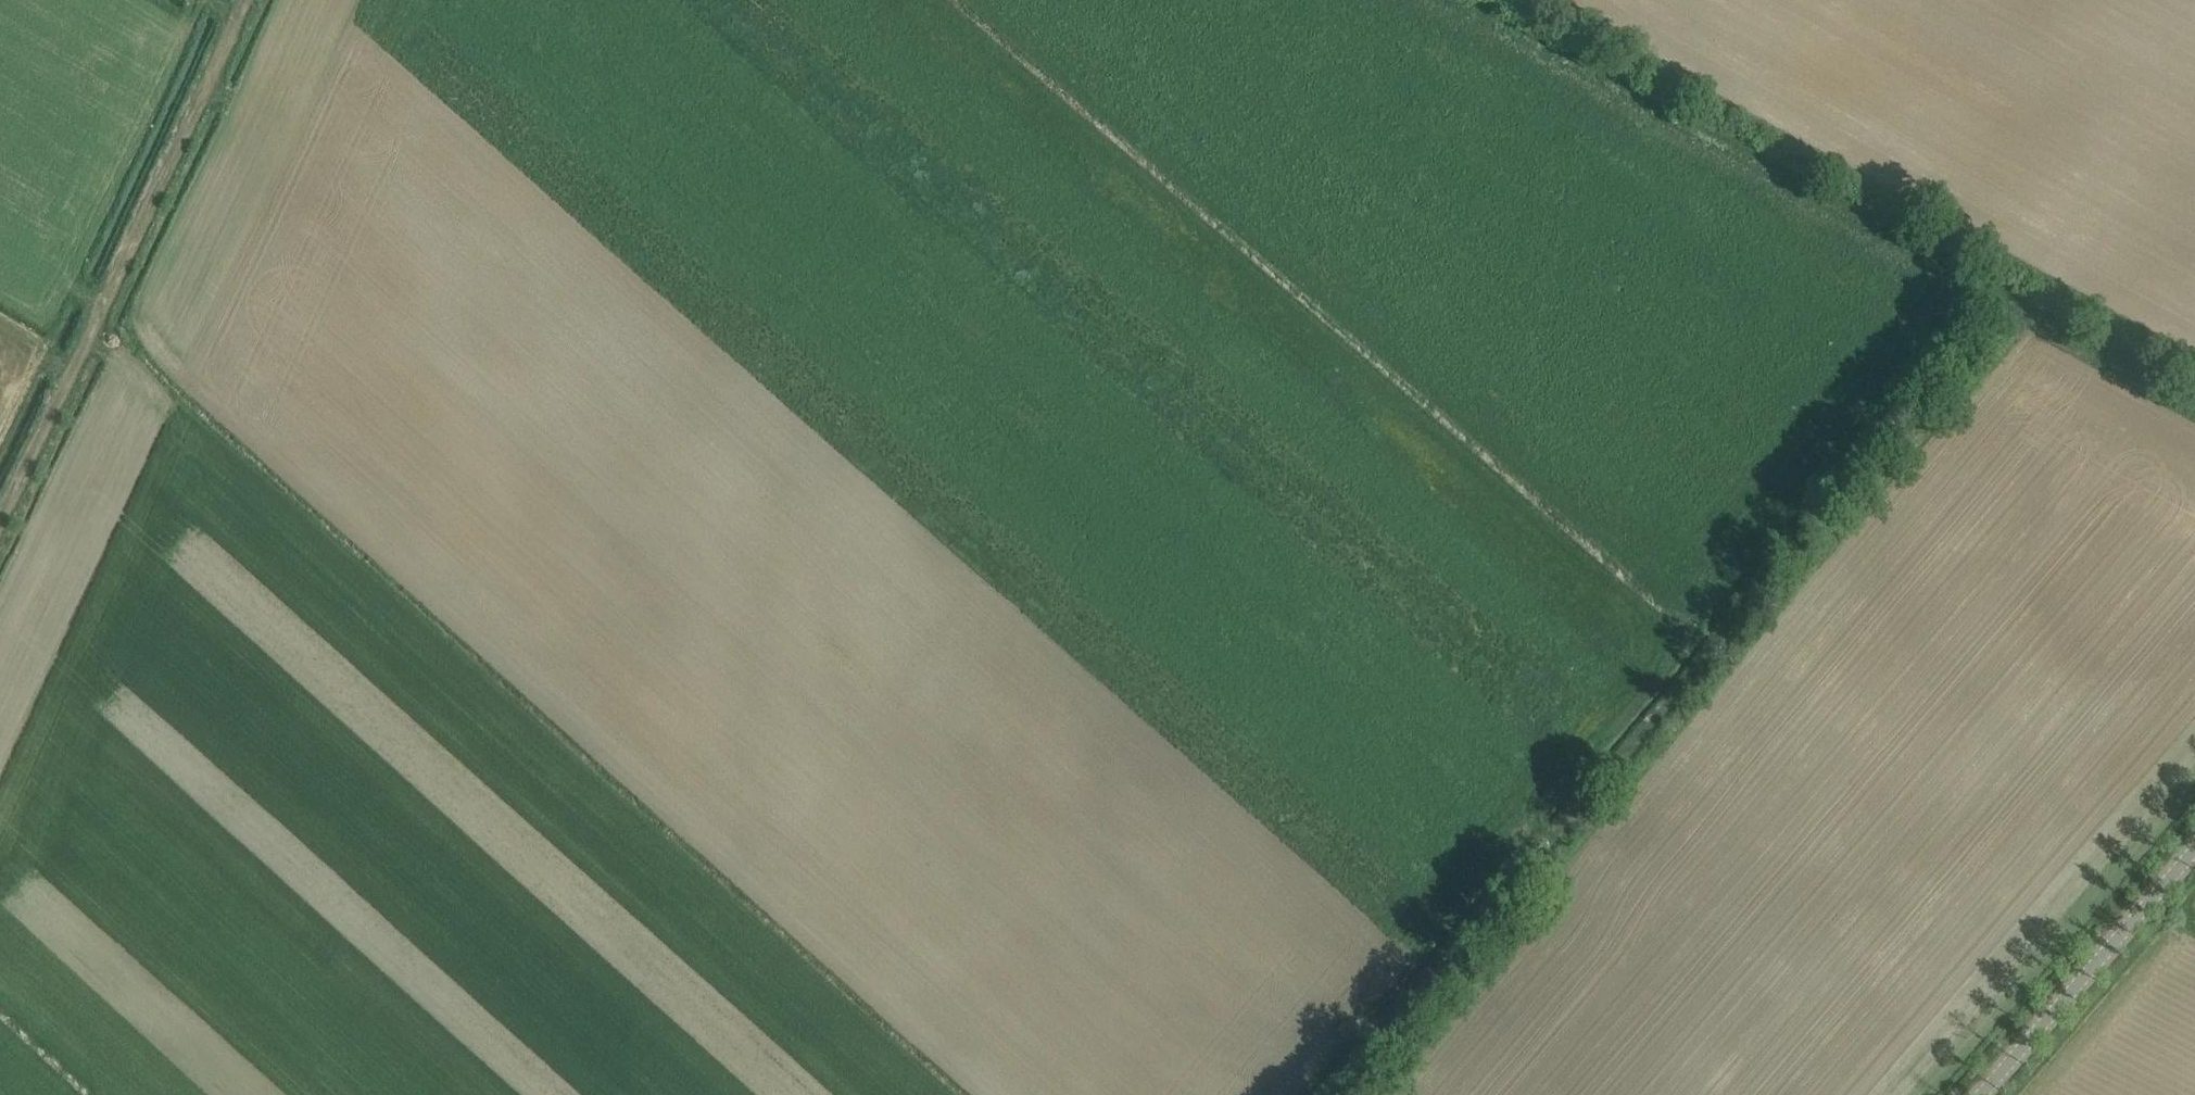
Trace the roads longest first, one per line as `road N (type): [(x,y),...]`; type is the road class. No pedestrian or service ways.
road 1 (track): [(0,529),(248,0)]
road 2 (unclassified): [(1978,1094),(2194,846)]

